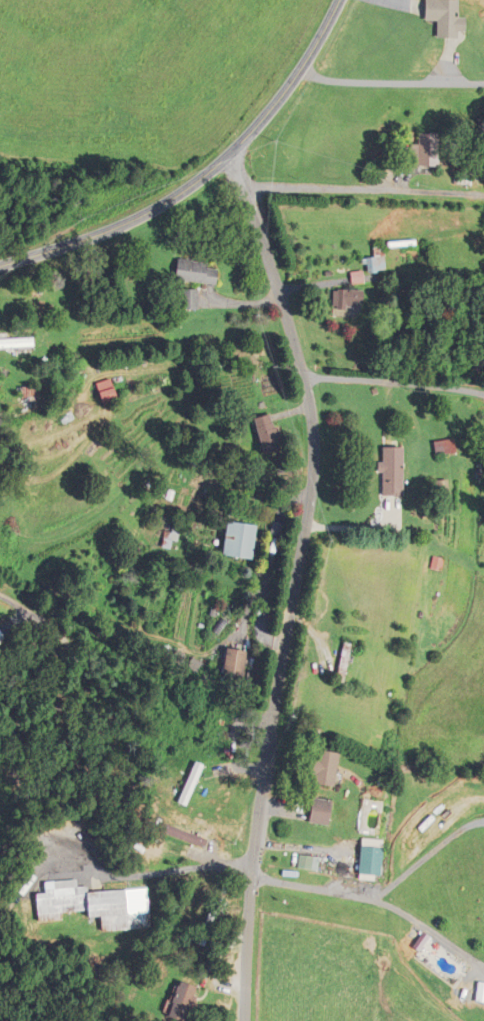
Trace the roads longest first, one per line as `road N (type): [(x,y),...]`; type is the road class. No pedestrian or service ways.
road 1 (residential): [(247,1020),(259,828),(315,460),(309,392),(233,158)]
road 2 (tertiary): [(0,273),(126,232),(193,193),(266,124),(343,0)]
road 3 (residential): [(244,185),(483,200)]
road 4 (residential): [(0,595),(63,633),(77,670),(74,690),(59,707),(0,734)]

